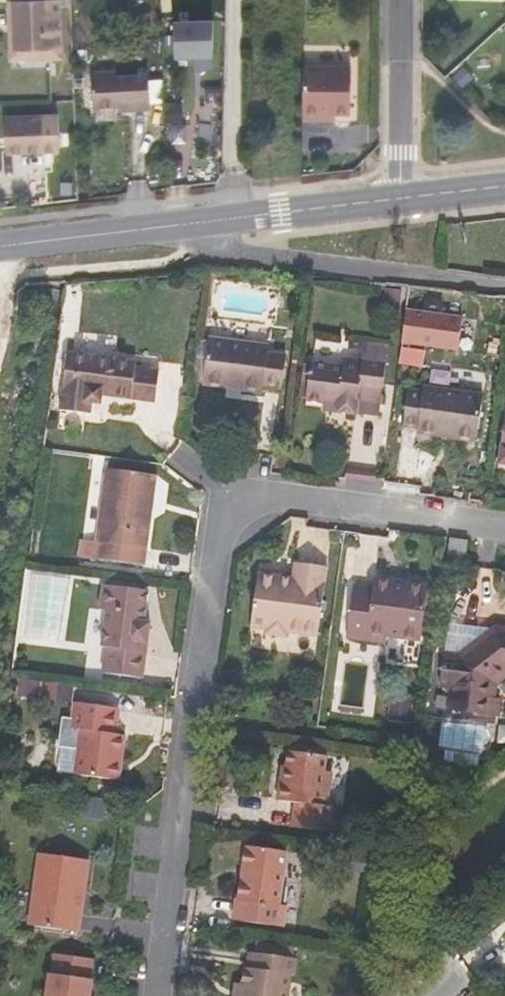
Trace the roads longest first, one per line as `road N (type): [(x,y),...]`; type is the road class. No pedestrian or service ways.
road 1 (residential): [(159,995),(193,719),(232,509)]
road 2 (secondary): [(405,194),(0,243)]
road 3 (residential): [(232,509),(248,503),(504,530)]
road 4 (residential): [(405,194),(401,0)]

